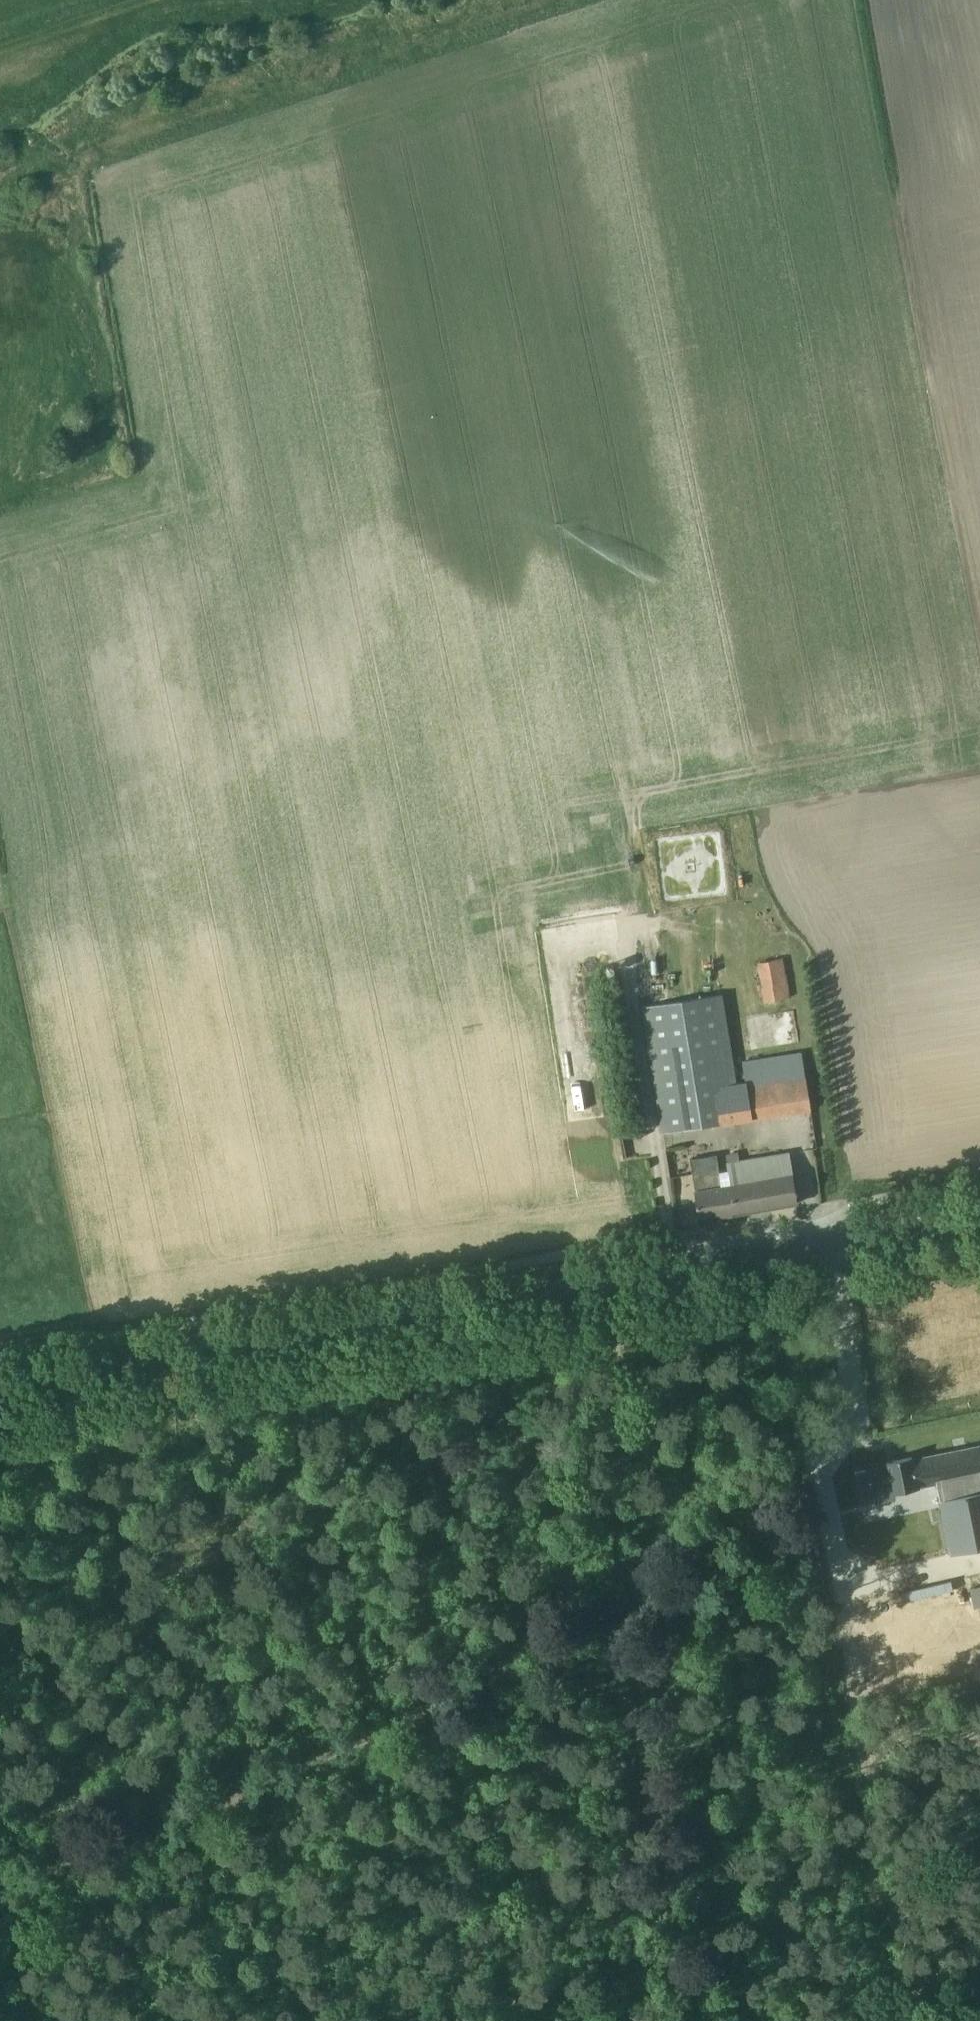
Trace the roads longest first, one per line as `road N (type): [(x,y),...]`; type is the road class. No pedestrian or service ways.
road 1 (tertiary): [(0,1393),(979,1217)]

